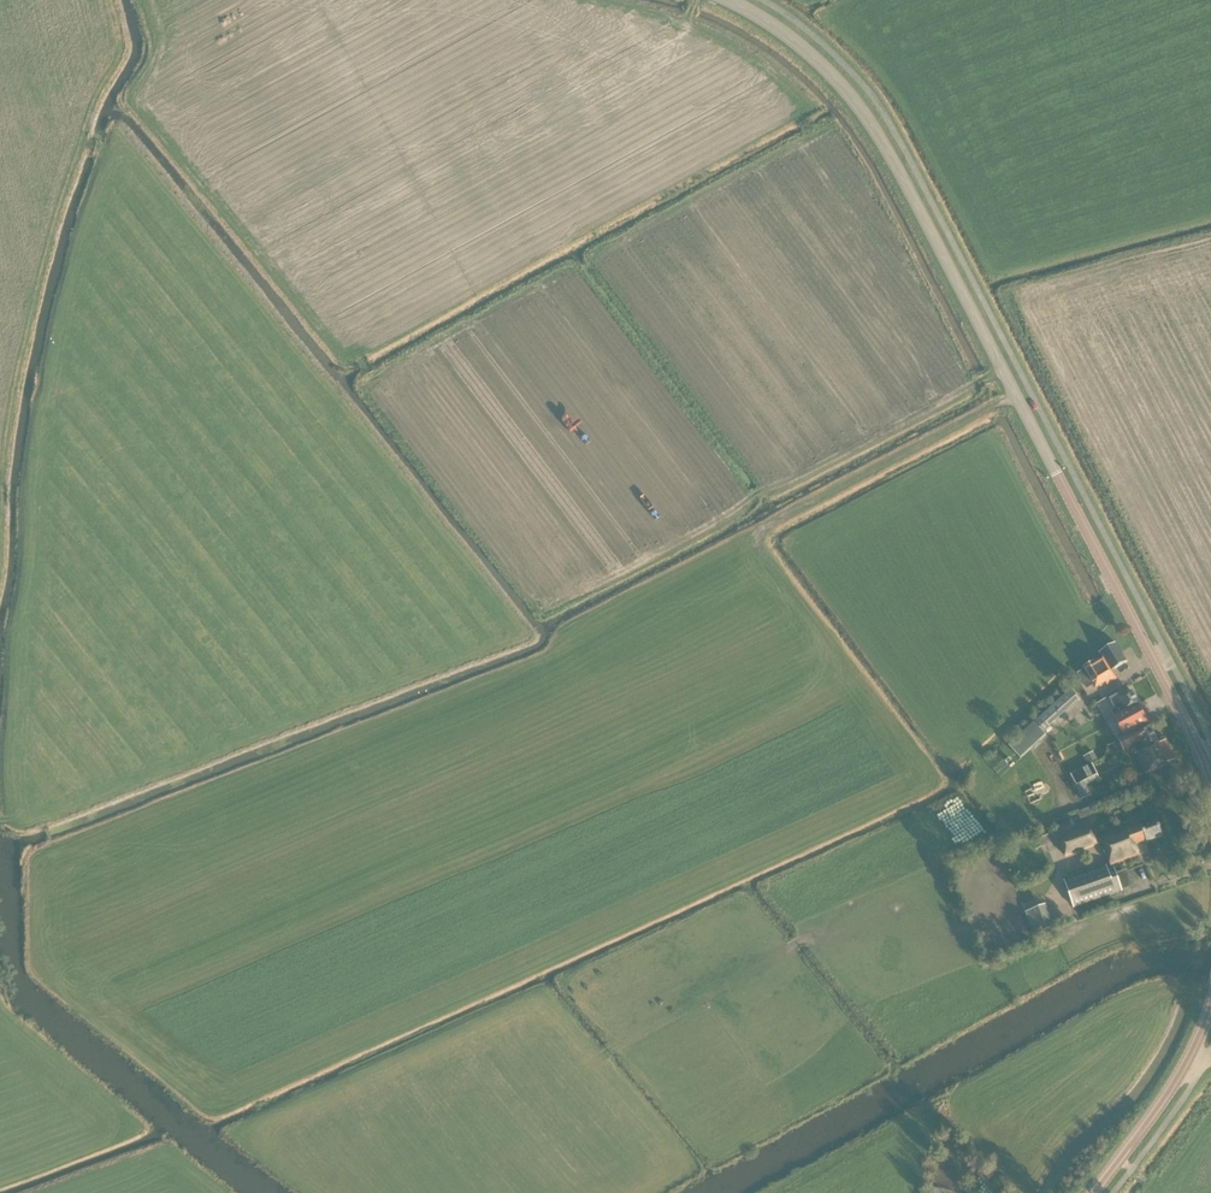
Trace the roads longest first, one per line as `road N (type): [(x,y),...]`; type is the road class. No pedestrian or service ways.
road 1 (secondary): [(1205,762),(862,109),(816,61),(722,0)]
road 2 (secondary): [(1096,1192),(1176,1080),(1210,1009)]

